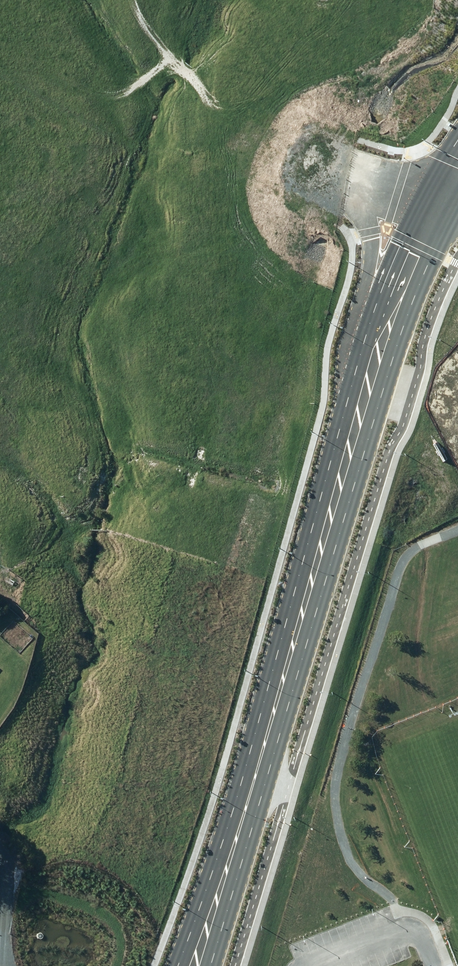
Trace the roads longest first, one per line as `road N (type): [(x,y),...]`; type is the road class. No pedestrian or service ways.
road 1 (secondary): [(452,212),(389,370),(210,965)]
road 2 (secondary): [(178,965),(348,398)]
road 3 (secondary): [(348,398),(348,349),(371,241),(344,181)]
road 4 (secondary): [(348,398),(424,204)]

